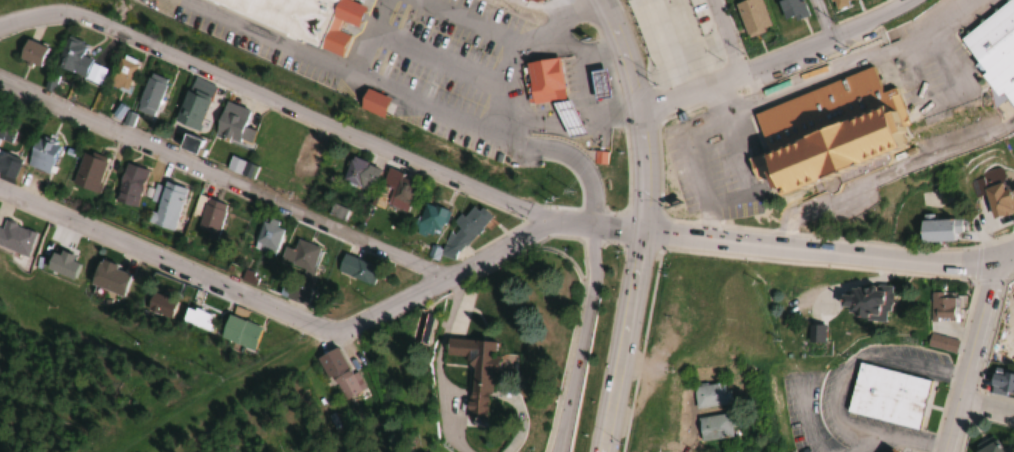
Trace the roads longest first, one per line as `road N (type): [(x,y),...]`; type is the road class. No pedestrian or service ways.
road 1 (residential): [(0,26),(68,15),(113,28),(541,221)]
road 2 (residential): [(445,275),(0,81)]
road 3 (residential): [(318,330),(349,324),(541,221),(652,234)]
road 4 (residential): [(318,330),(0,193)]
road 5 (secondary): [(989,263),(652,234)]
road 6 (residential): [(973,0),(947,25),(746,105),(685,101)]
road 7 (residential): [(1013,113),(975,136),(807,199),(773,249)]
road 8 (residential): [(648,115),(908,0)]
road 9 (primary): [(652,234),(648,115),(609,0)]
road 10 (residential): [(594,226),(593,277),(558,451)]
road 11 (primary): [(610,451),(652,234)]
road 12 (primary): [(952,451),(981,348),(989,263)]

